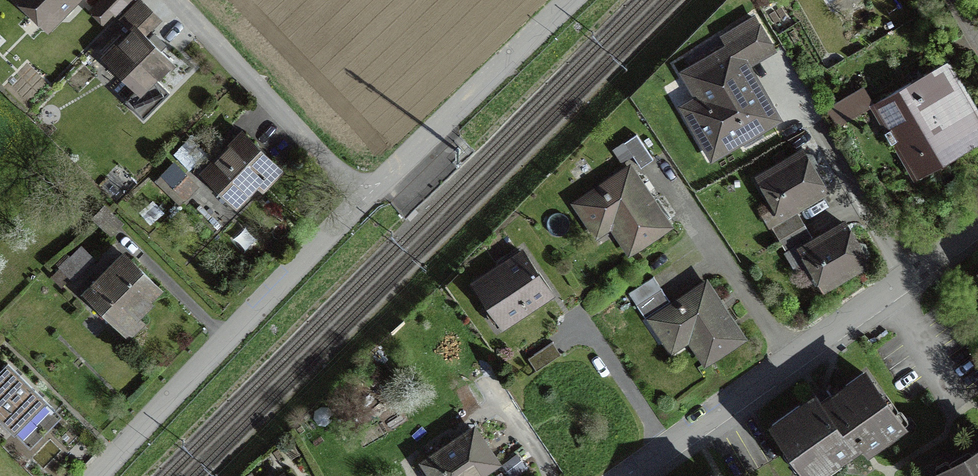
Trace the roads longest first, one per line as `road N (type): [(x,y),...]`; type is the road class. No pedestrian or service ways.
road 1 (residential): [(634,475),(977,223)]
road 2 (residential): [(363,196),(97,475)]
road 3 (residential): [(571,0),(363,196)]
road 4 (unclassified): [(175,0),(363,196)]

